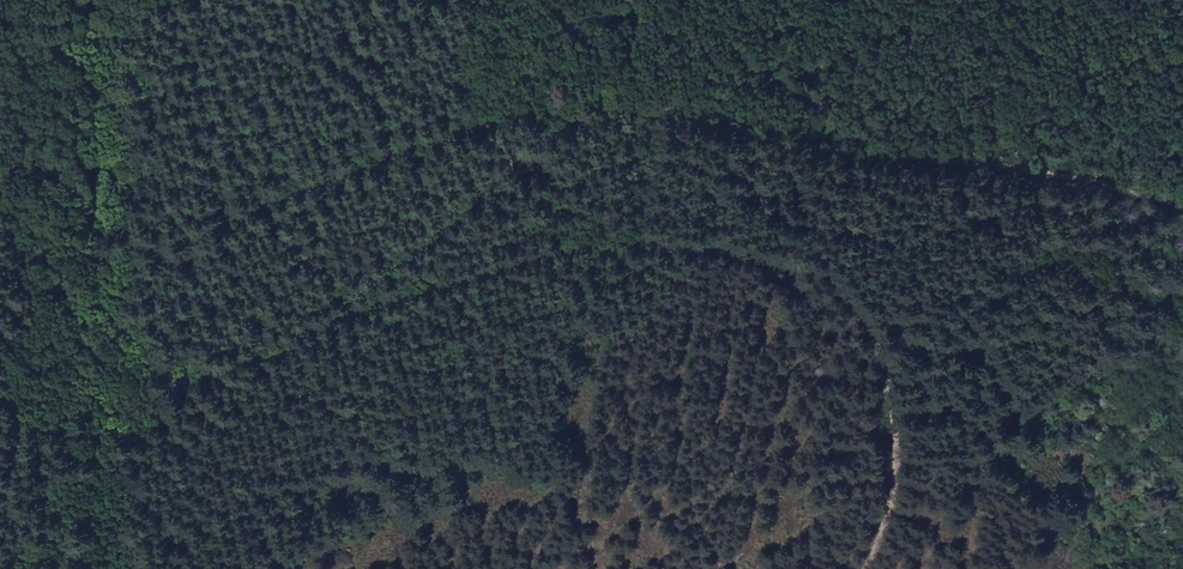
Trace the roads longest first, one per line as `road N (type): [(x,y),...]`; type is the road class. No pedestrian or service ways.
road 1 (track): [(0,399),(166,392),(377,304),(545,251),(765,257),(832,283),(879,354),(891,470),(857,568)]
road 2 (track): [(1182,209),(1115,183),(726,119),(635,113),(577,128),(520,166),(377,304)]

